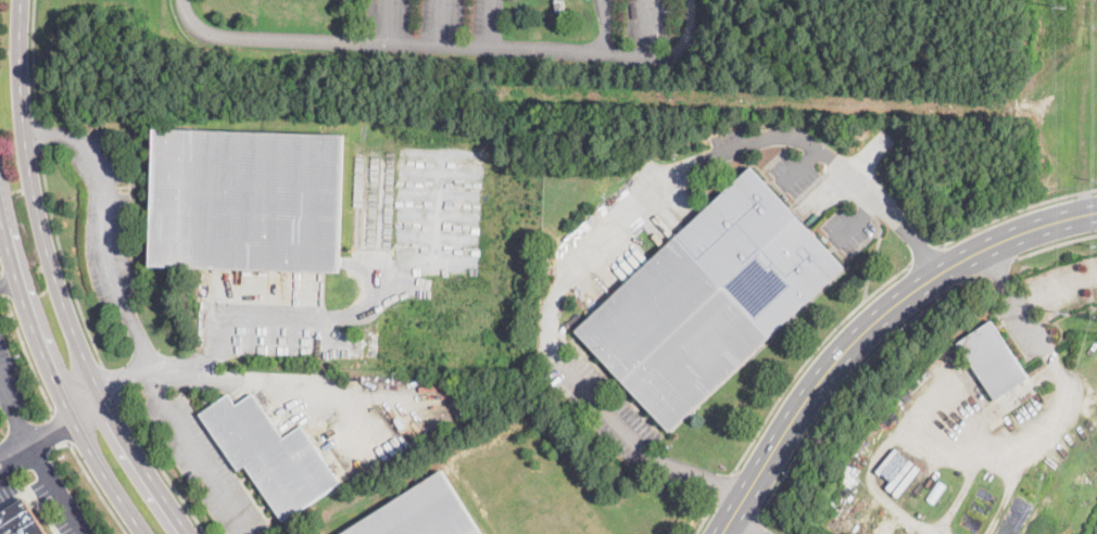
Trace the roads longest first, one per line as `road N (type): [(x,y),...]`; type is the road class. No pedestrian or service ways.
road 1 (primary): [(185,533),(89,383),(36,229),(17,64),(20,0)]
road 2 (tertiary): [(718,533),(808,393),(882,314),(975,251),(1096,210)]
road 3 (primary): [(0,221),(65,412),(142,533)]

